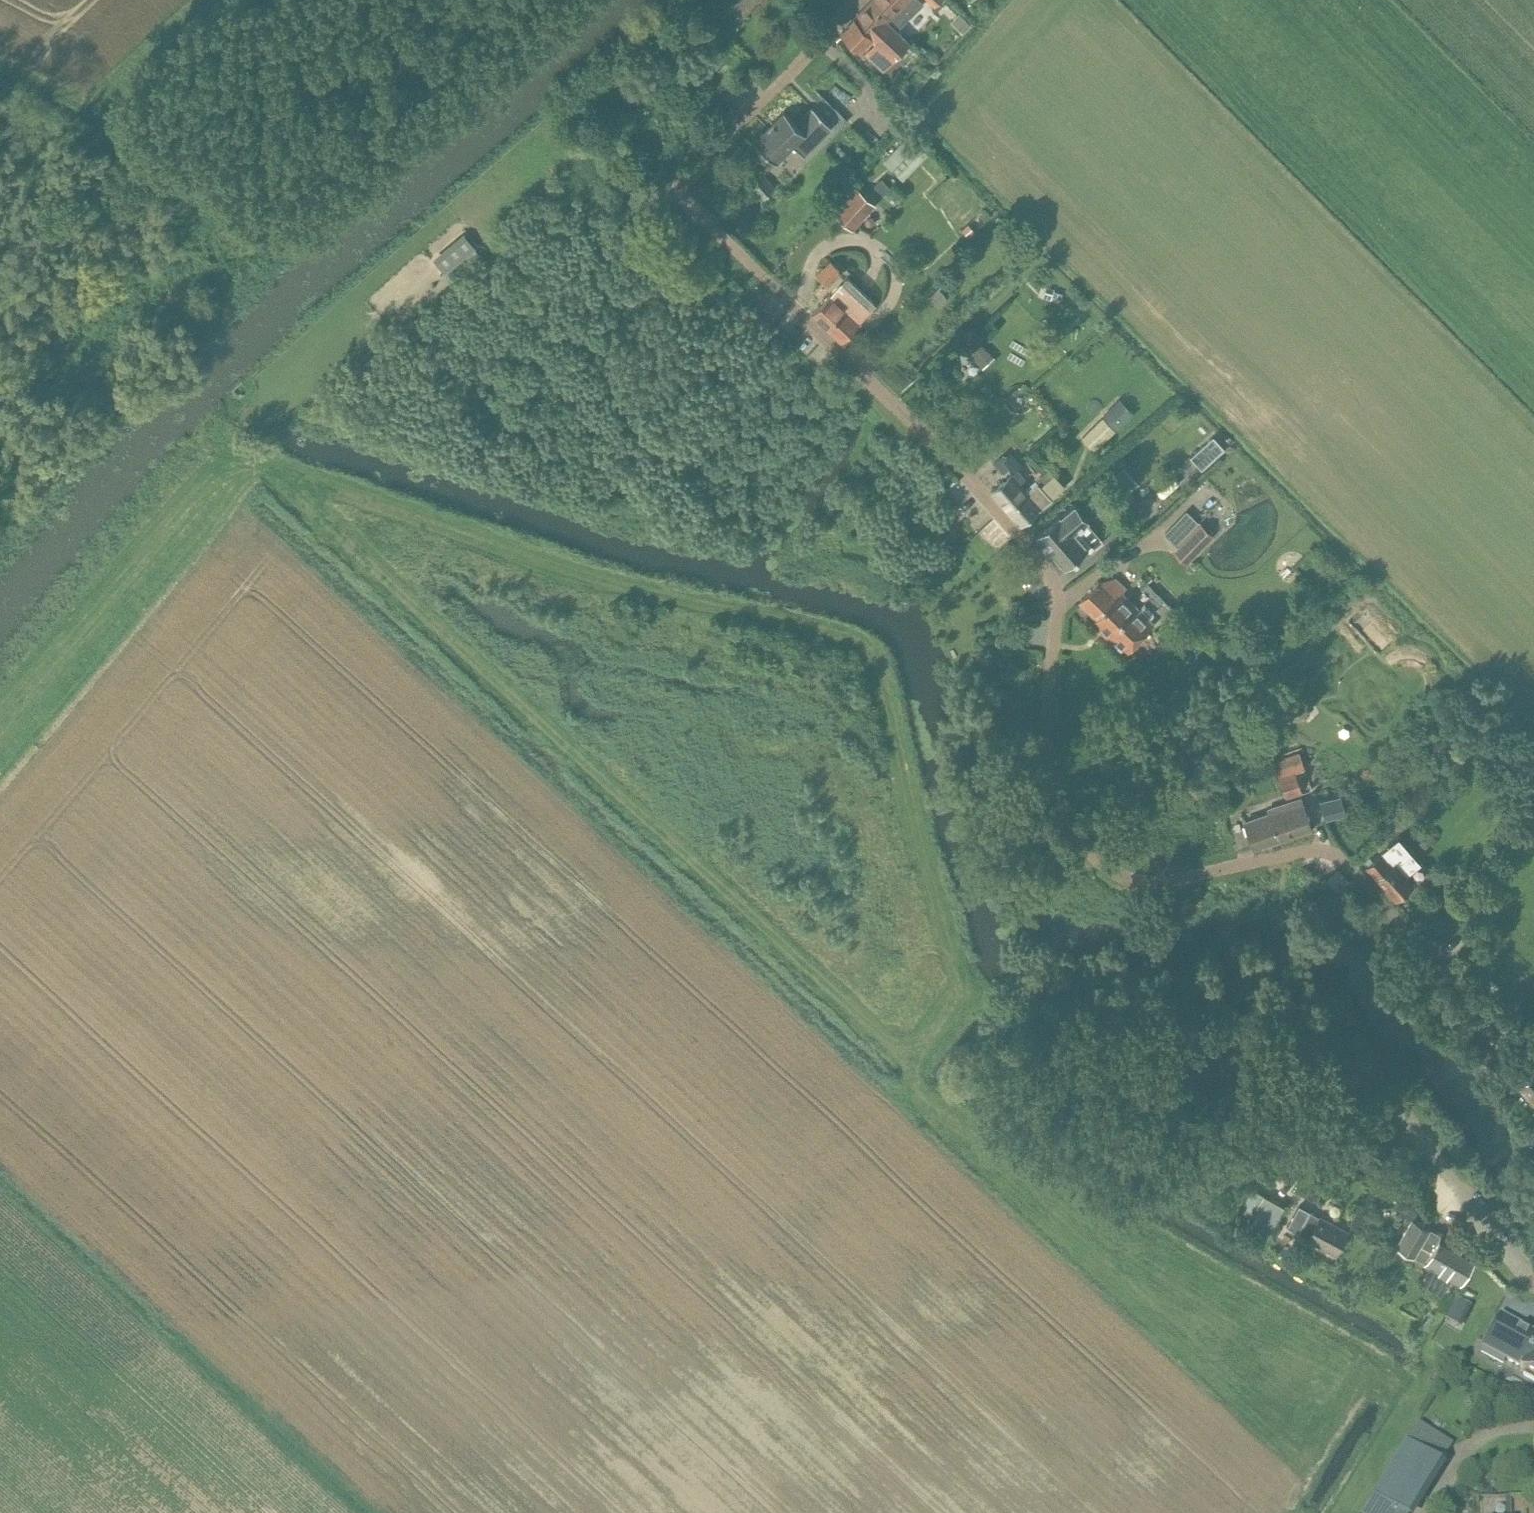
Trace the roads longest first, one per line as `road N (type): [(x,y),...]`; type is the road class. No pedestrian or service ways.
road 1 (residential): [(1533,1048),(1337,856),(1312,850),(1156,883),(1101,865),(1077,842),(1050,767),(1046,713),(1058,606),(1047,568),(941,450),(684,195),(688,171),(855,0)]
road 2 (residential): [(1533,1283),(1401,1109),(1385,1121)]

